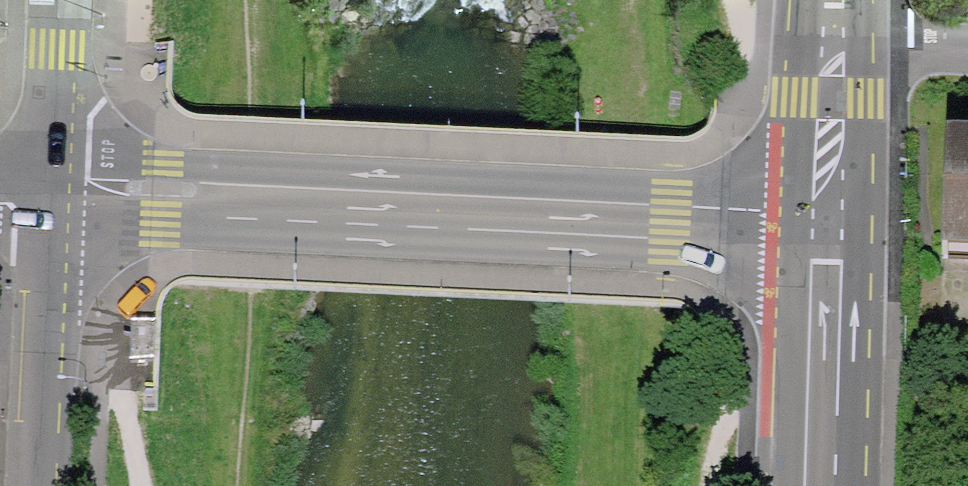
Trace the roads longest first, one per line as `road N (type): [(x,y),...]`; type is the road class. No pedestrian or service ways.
road 1 (tertiary): [(829,219),(54,187)]
road 2 (tertiary): [(41,485),(54,187)]
road 3 (secondary): [(829,219),(818,485)]
road 4 (tertiary): [(54,187),(59,0)]
road 5 (secondary): [(838,44),(829,219)]
road 6 (residential): [(838,44),(967,48)]

